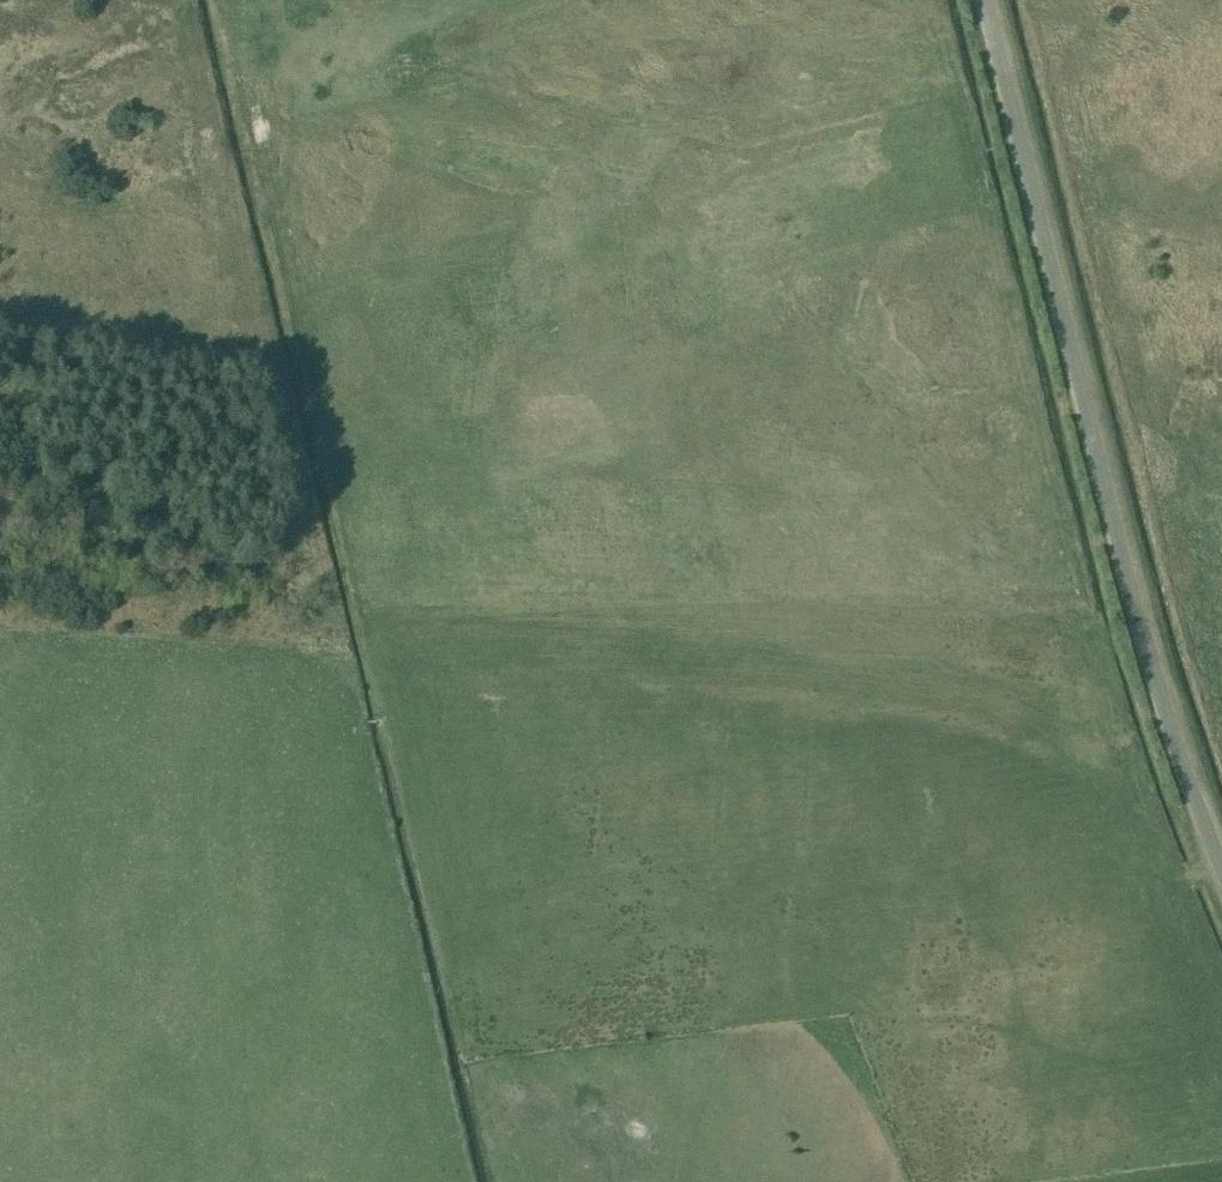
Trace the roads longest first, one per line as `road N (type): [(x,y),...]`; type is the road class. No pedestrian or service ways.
road 1 (unclassified): [(1221,858),(1173,728),(1128,571),(989,0)]

